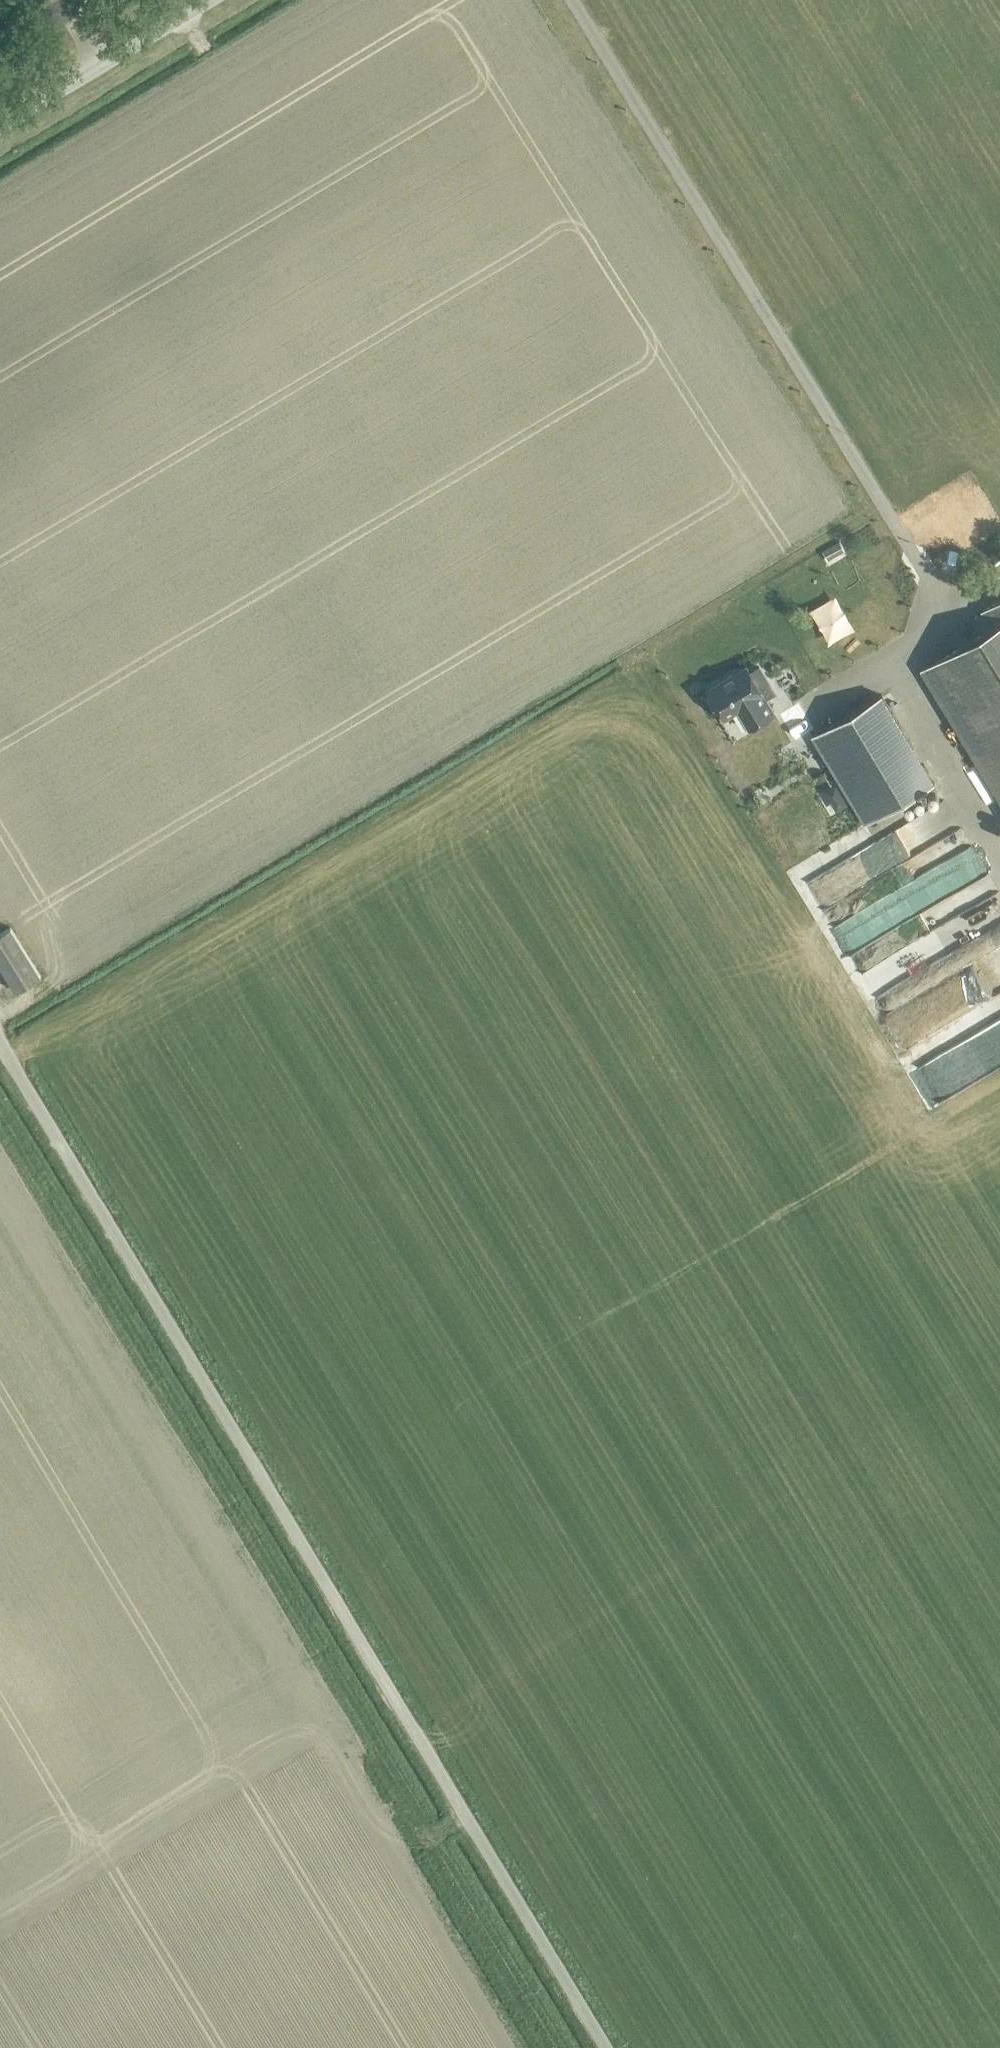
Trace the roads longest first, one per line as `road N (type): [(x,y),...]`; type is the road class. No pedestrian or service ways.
road 1 (unclassified): [(606,2047),(0,1044)]
road 2 (unclassified): [(0,127),(209,0)]

